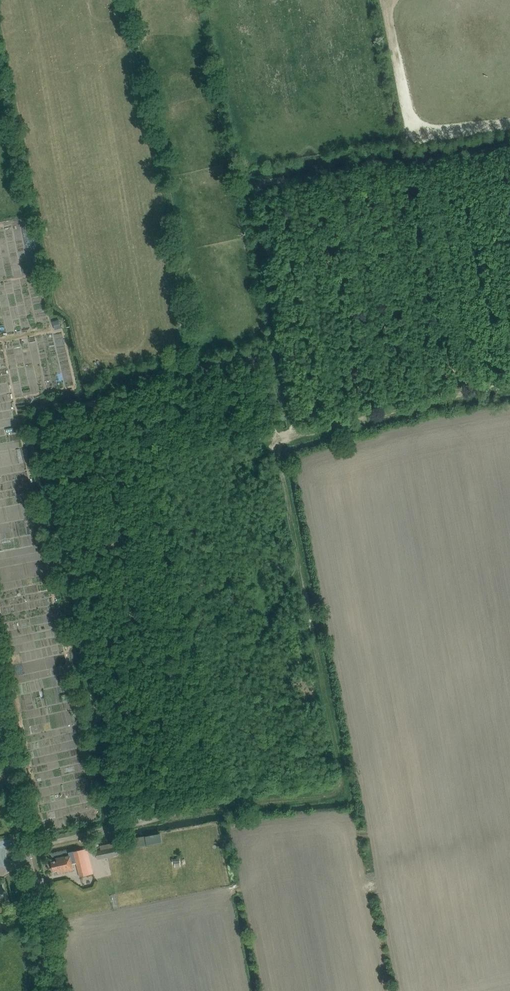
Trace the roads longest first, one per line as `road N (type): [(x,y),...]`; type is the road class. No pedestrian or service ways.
road 1 (unclassified): [(53,990),(0,730)]

